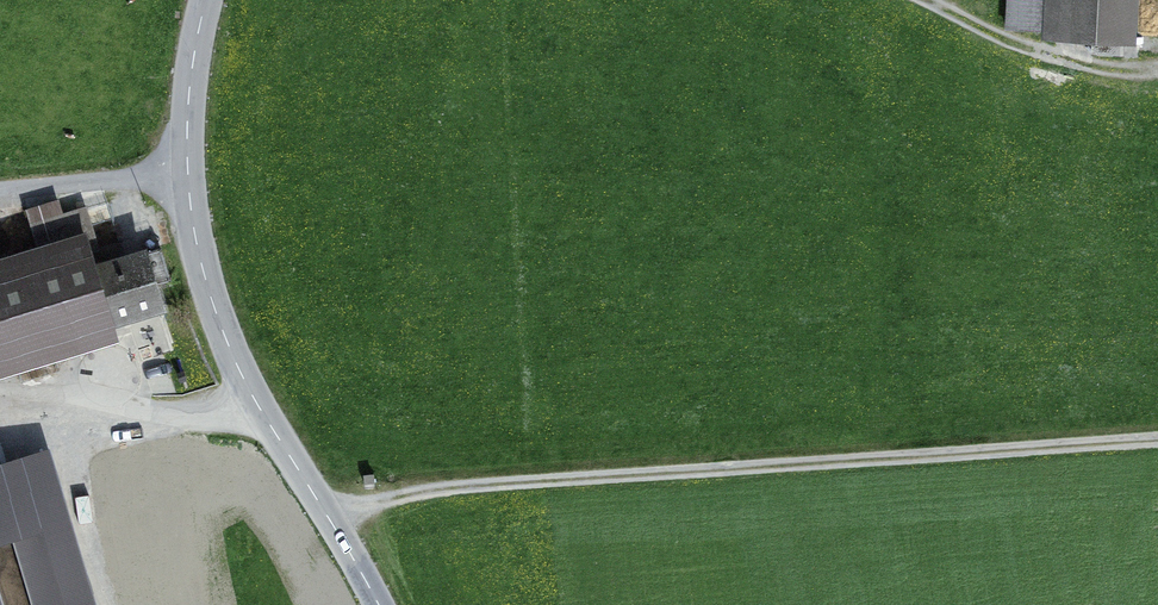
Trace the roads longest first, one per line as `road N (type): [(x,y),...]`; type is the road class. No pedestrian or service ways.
road 1 (track): [(327,517),(415,489),(1157,440)]
road 2 (tertiary): [(206,0),(186,120),(205,272),(237,366),(378,604)]
road 3 (track): [(923,0),(1070,61),(1122,68),(1157,62)]

